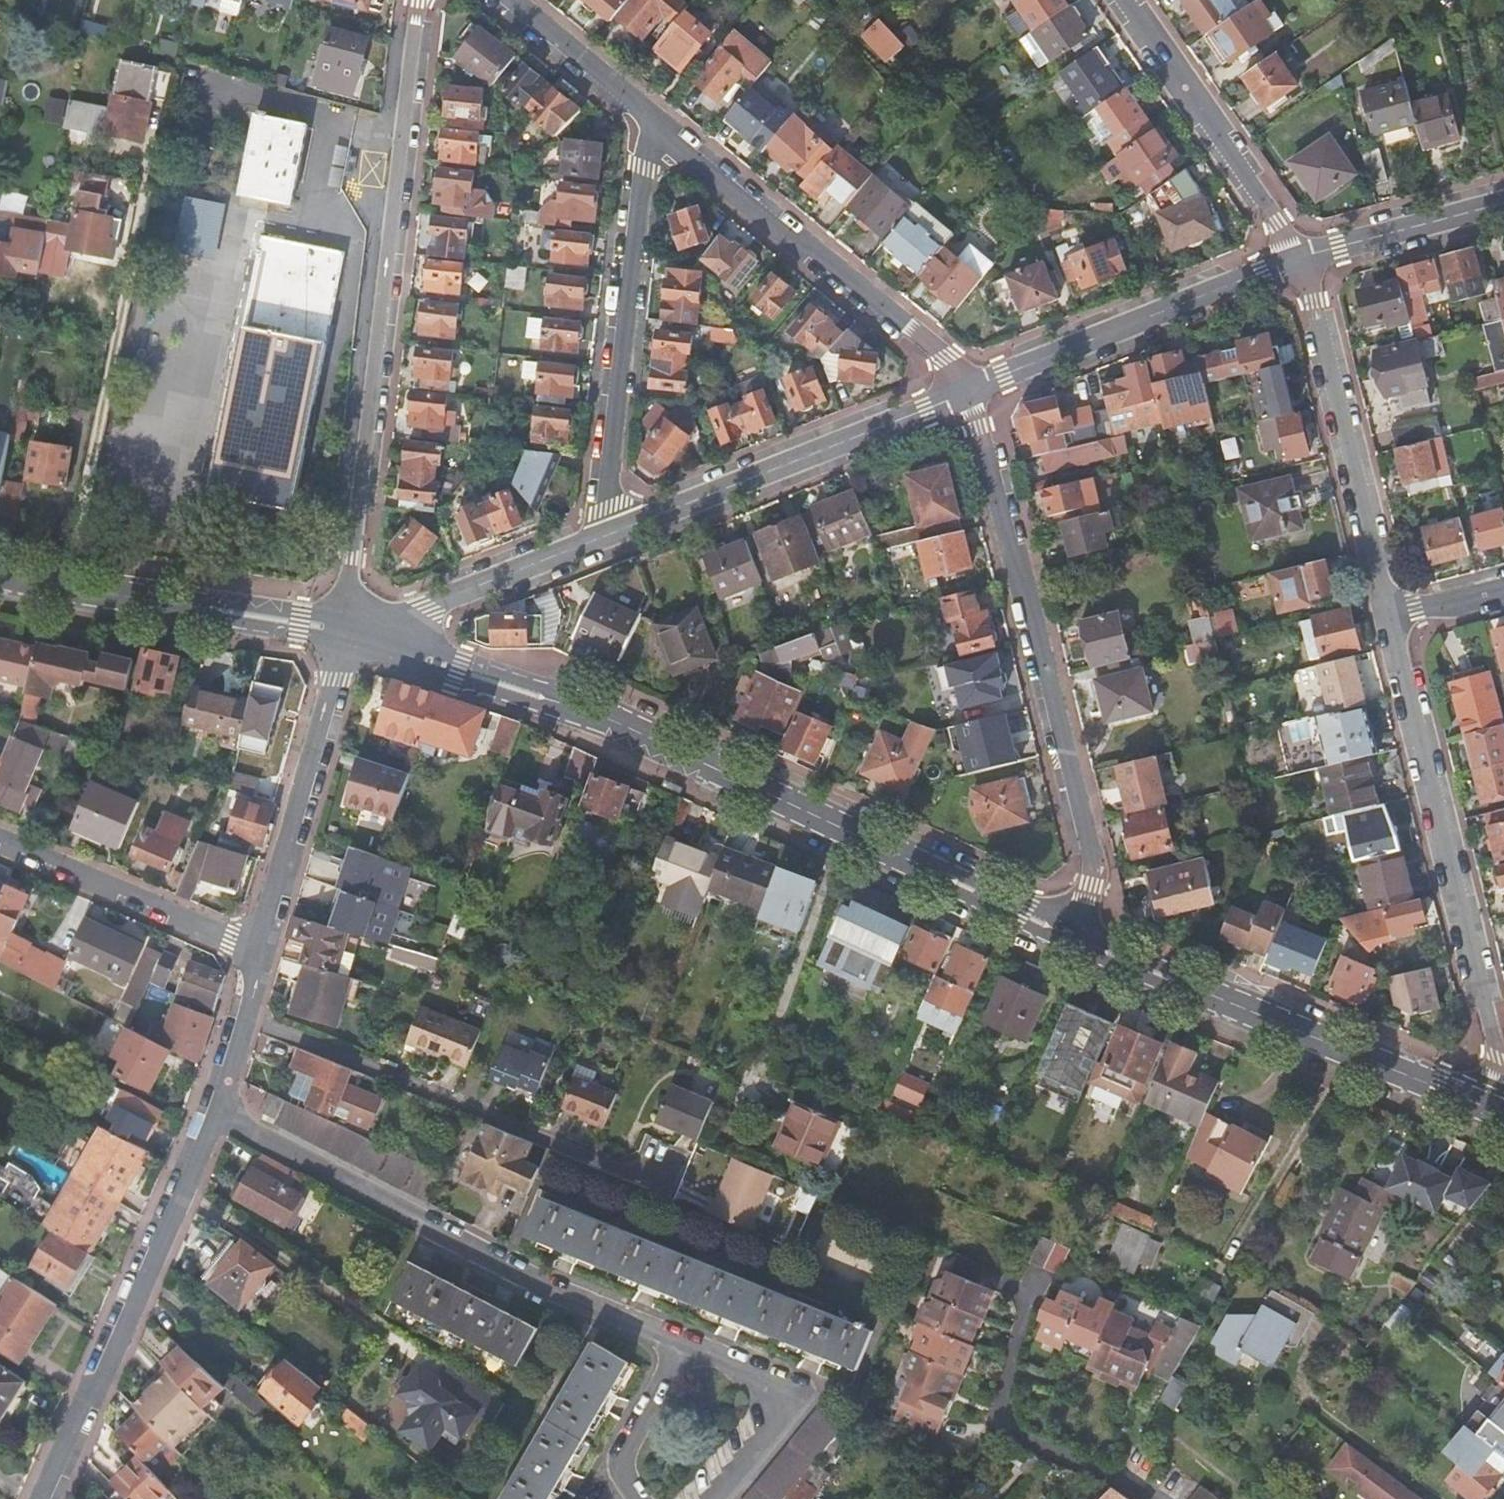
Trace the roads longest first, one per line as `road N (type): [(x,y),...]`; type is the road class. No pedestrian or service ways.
road 1 (residential): [(350,629),(615,720),(1074,937)]
road 2 (unclassified): [(350,629),(414,0)]
road 3 (residential): [(962,385),(980,427),(1091,860),(1074,937)]
road 4 (residential): [(218,1116),(562,1299),(684,1350)]
road 5 (residential): [(1503,1090),(1386,618)]
road 6 (residential): [(1074,937),(1503,1114)]
road 7 (residential): [(668,1188),(251,1021)]
road 8 (unclassified): [(41,1498),(218,1116)]
road 9 (residential): [(656,130),(643,168),(606,534)]
road 10 (residential): [(656,130),(946,358),(962,385)]
road 11 (residential): [(962,385),(925,408),(606,534)]
road 12 (residential): [(1386,618),(1302,258)]
road 13 (residential): [(1302,258),(962,385)]
road 14 (residential): [(0,572),(350,629)]
road 15 (unclassified): [(265,954),(350,629)]
road 16 (residential): [(1148,1498),(1112,1474),(1032,1445),(1005,1421),(1000,1406),(1028,1306),(1004,1282)]
road 17 (residential): [(1302,258),(1124,0)]
road 18 (residential): [(0,840),(265,954)]
road 19 (residential): [(606,534),(350,629)]
road 20 (residential): [(684,1350),(794,1395),(714,1498)]
road 21 (residential): [(1503,202),(1302,258)]
road 22 (residential): [(496,0),(656,130)]
road 23 (residential): [(1503,587),(1386,618)]

